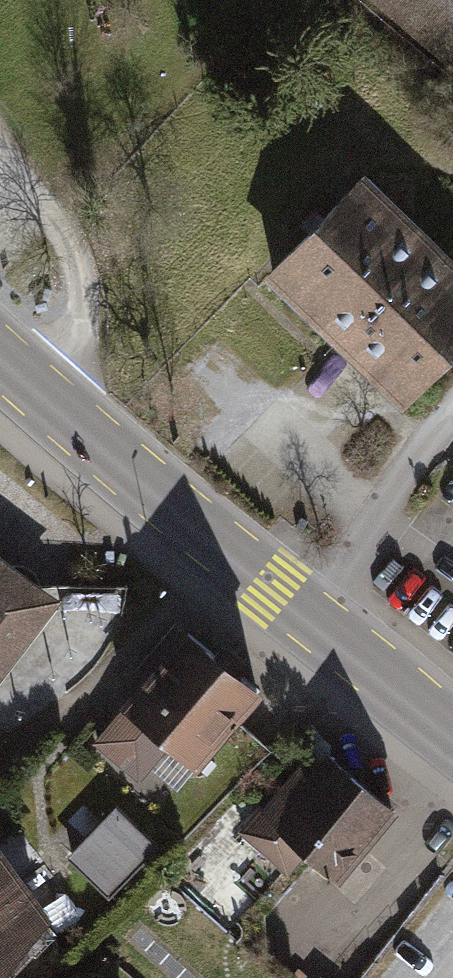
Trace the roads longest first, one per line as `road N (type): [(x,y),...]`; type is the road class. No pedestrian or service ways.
road 1 (secondary): [(310,620),(0,356)]
road 2 (residential): [(310,620),(452,414)]
road 3 (secondary): [(452,741),(310,620)]

